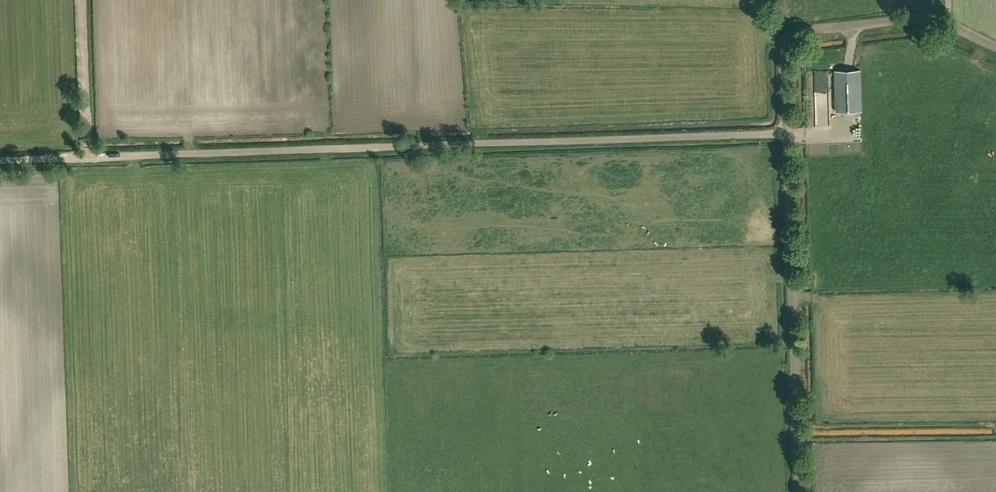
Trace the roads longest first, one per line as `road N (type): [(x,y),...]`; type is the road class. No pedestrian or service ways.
road 1 (track): [(88,156),(786,134)]
road 2 (track): [(786,134),(799,491)]
road 3 (track): [(995,46),(926,17),(799,33),(783,57),(786,134)]
road 4 (track): [(88,156),(83,0)]

